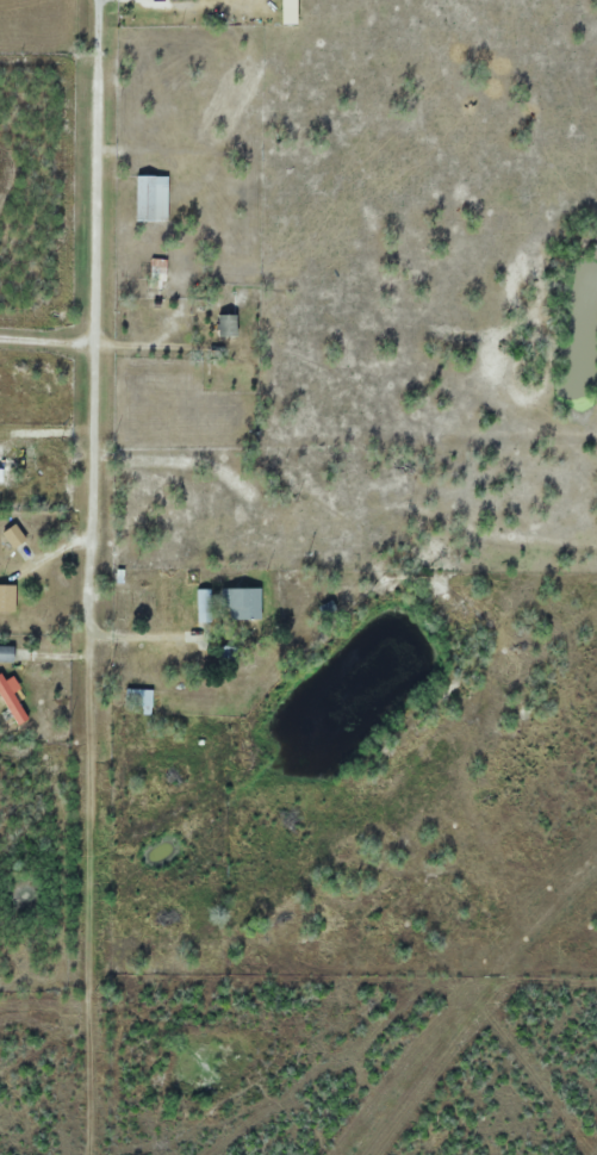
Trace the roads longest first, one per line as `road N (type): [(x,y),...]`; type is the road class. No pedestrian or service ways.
road 1 (residential): [(92,598),(100,0)]

